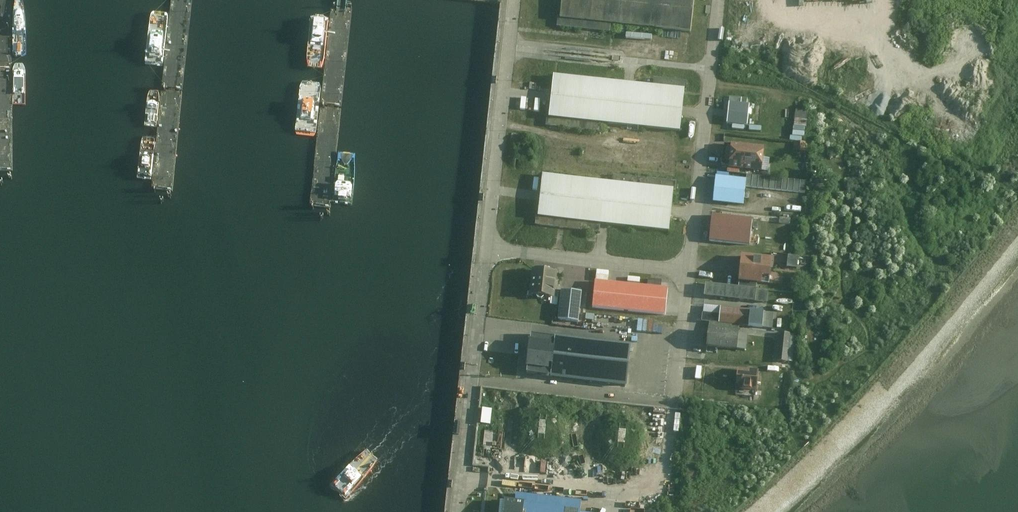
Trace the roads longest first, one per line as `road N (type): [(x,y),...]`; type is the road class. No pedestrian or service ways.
road 1 (unclassified): [(717,0),(689,270)]
road 2 (unclassified): [(455,511),(484,248)]
road 3 (unclassified): [(484,248),(513,0)]
road 4 (unclassified): [(689,270),(484,248)]
road 5 (unclassified): [(689,270),(673,408)]

